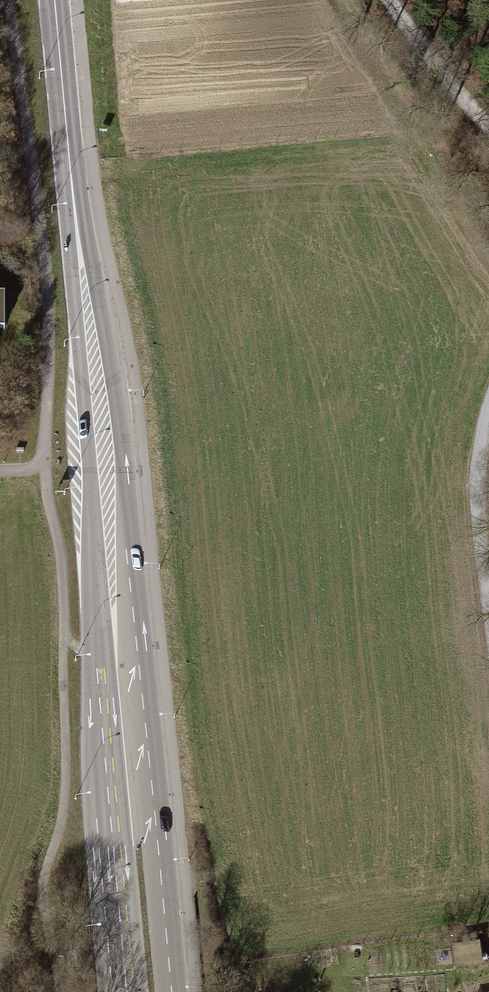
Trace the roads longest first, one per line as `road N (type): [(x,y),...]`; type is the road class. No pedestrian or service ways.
road 1 (secondary): [(143,939),(55,0)]
road 2 (track): [(488,413),(480,469),(488,602)]
road 3 (track): [(393,0),(488,127)]

